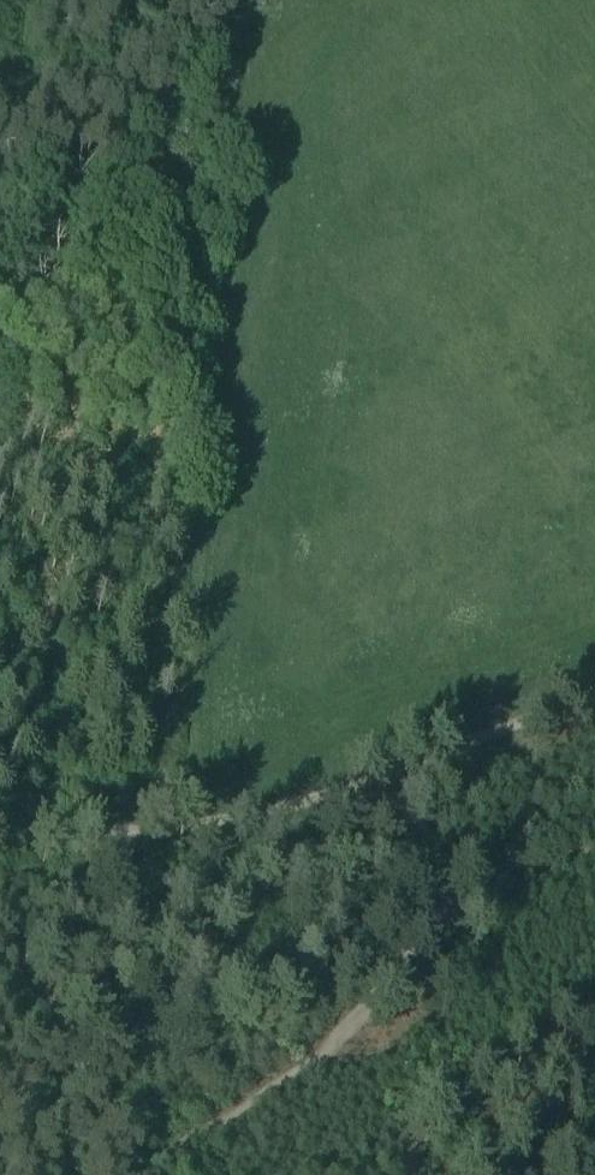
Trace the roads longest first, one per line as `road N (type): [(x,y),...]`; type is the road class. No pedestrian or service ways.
road 1 (track): [(594,685),(201,825),(0,840)]
road 2 (track): [(594,847),(439,920),(288,1082),(191,1143),(135,1165)]

